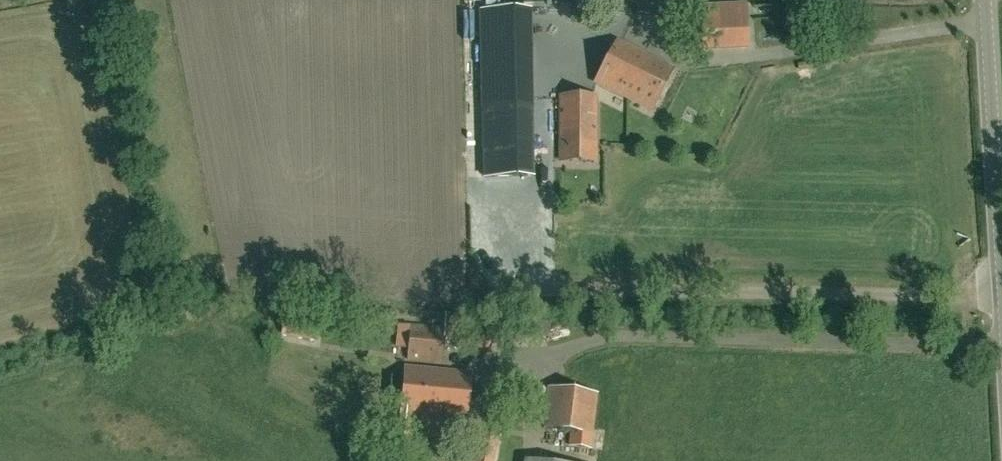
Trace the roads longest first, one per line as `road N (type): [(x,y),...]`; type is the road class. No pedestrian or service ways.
road 1 (tertiary): [(1001,326),(983,0)]

